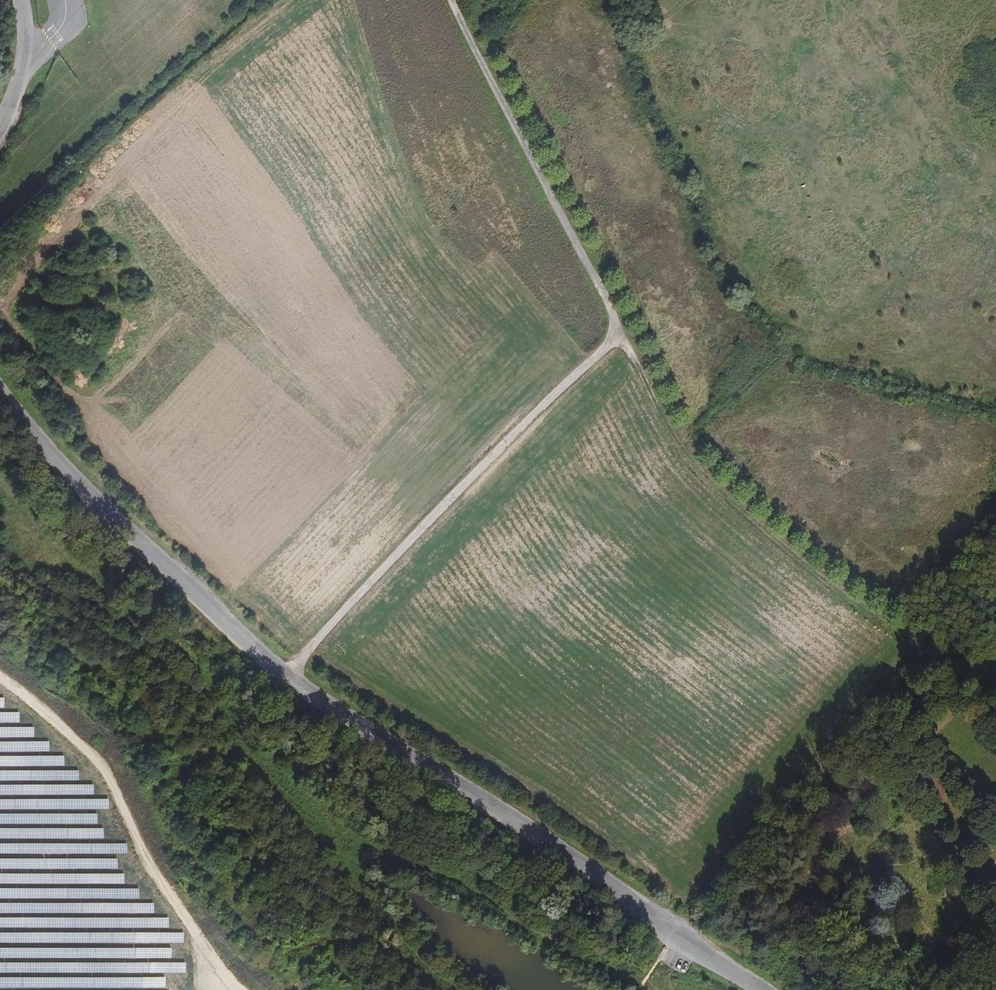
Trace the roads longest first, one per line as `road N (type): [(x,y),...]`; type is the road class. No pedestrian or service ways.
road 1 (unclassified): [(0,397),(43,452),(285,677),(759,989)]
road 2 (track): [(448,0),(630,355),(701,473),(854,606),(949,659)]
road 3 (track): [(285,677),(436,508),(618,331)]
road 4 (unclassified): [(22,0),(28,67),(0,127)]

